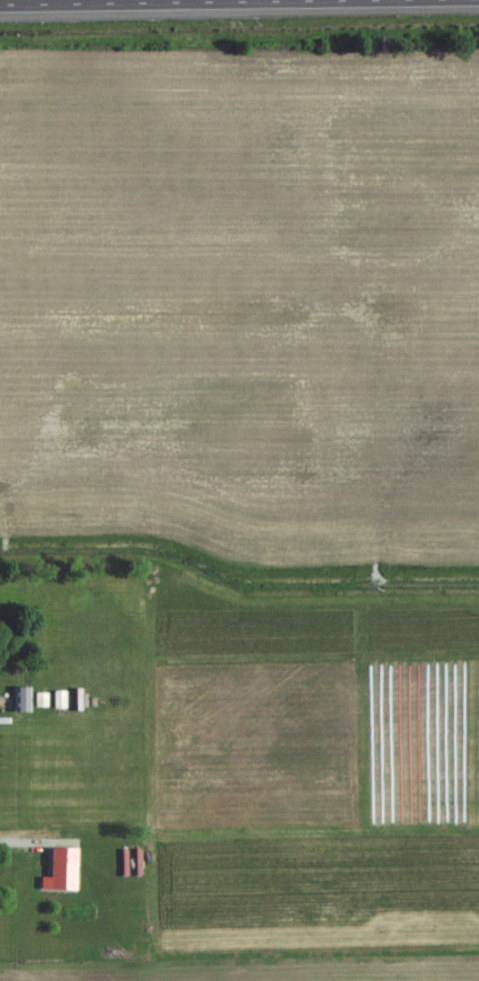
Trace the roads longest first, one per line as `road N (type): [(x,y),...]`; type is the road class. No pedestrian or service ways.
road 1 (motorway): [(0,3),(194,0)]

